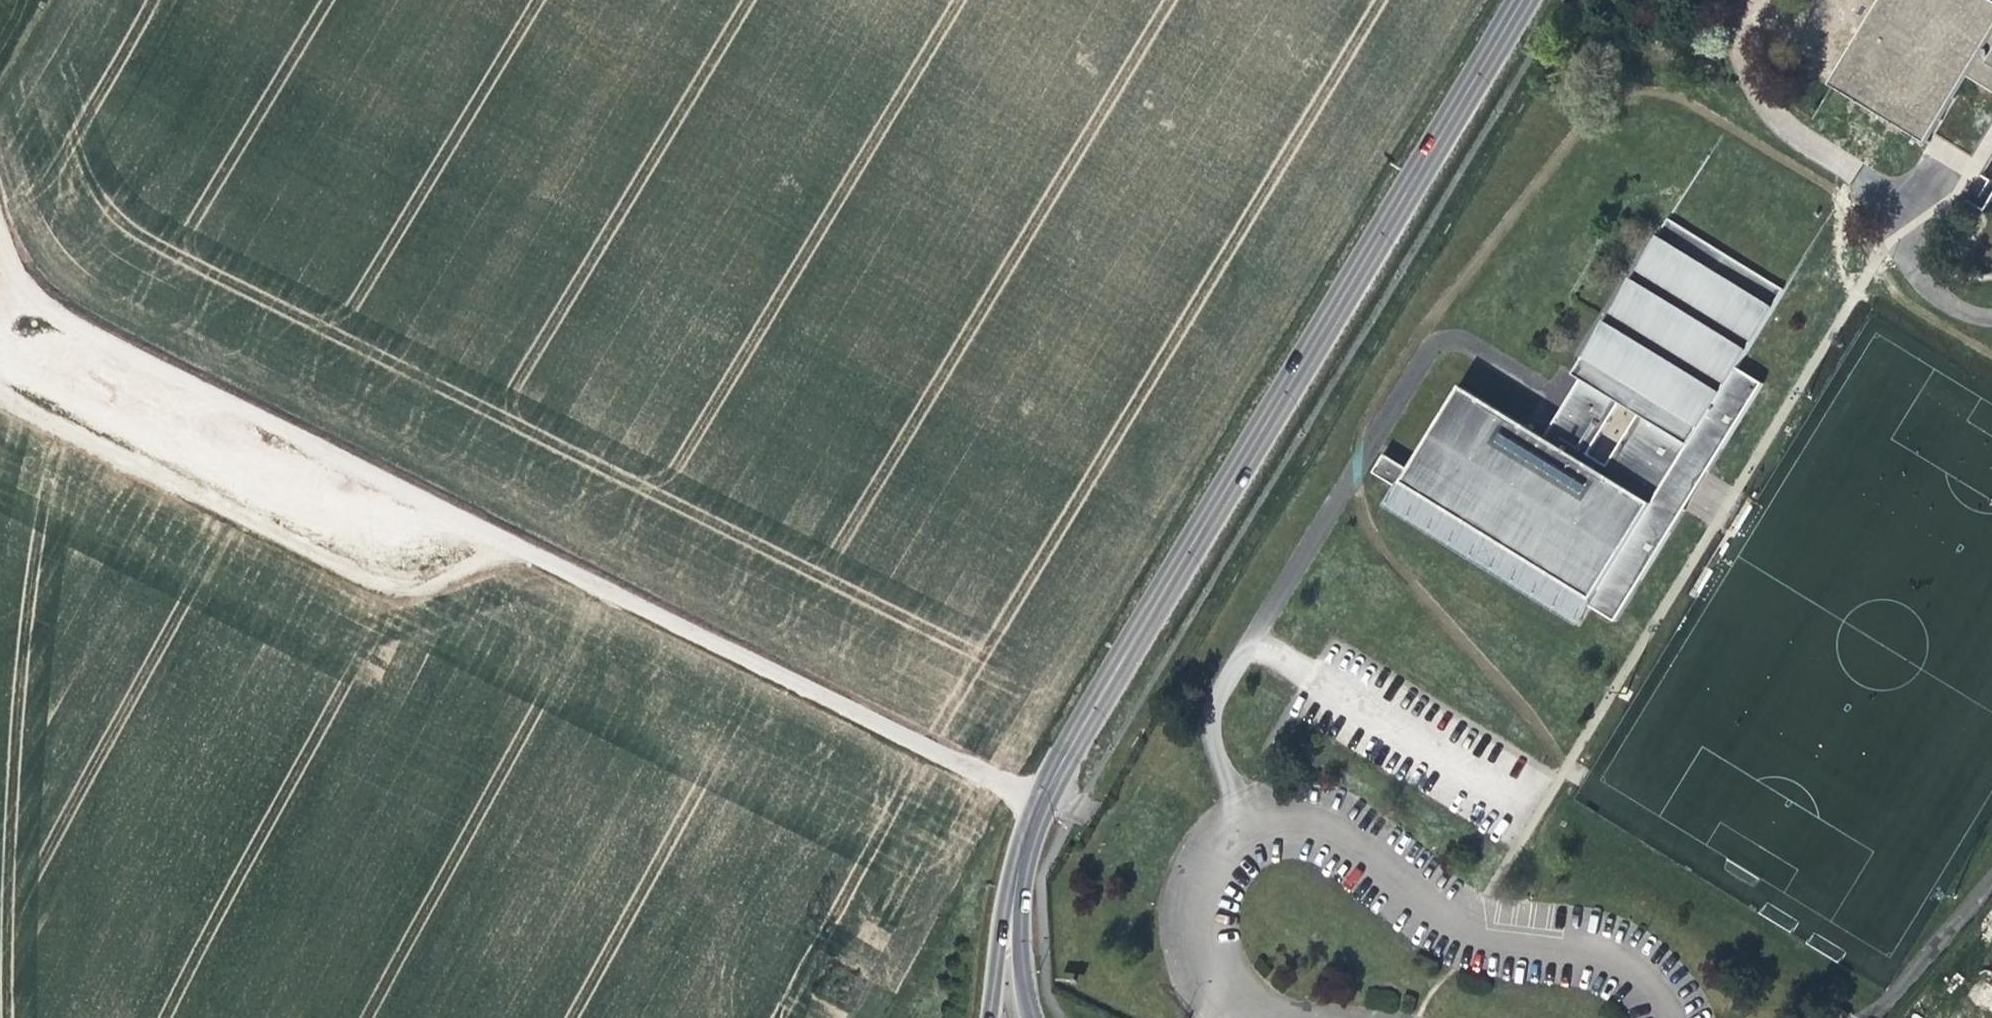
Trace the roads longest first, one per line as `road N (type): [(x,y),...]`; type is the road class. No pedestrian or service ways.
road 1 (track): [(0,250),(16,294),(1043,806)]
road 2 (tertiary): [(1042,809),(1527,0)]
road 3 (tertiary): [(1042,809),(1012,867),(992,1017)]
road 4 (tertiary): [(1033,1017),(1021,934),(1042,809)]

